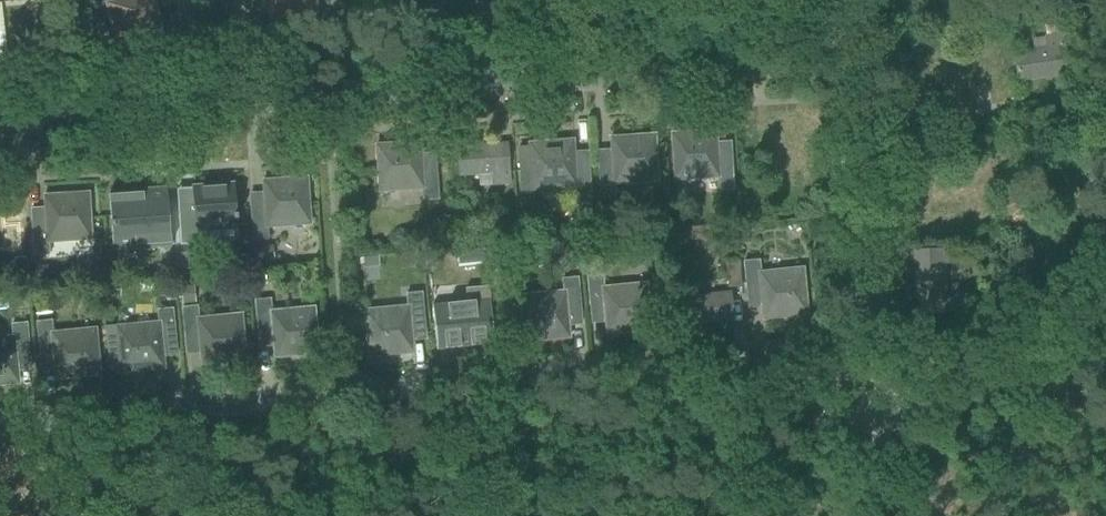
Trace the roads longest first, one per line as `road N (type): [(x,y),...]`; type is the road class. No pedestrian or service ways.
road 1 (residential): [(0,426),(836,346),(853,325),(837,127)]
road 2 (residential): [(0,120),(498,86)]
road 3 (residential): [(498,86),(830,61)]
road 4 (residential): [(837,127),(1009,106)]

